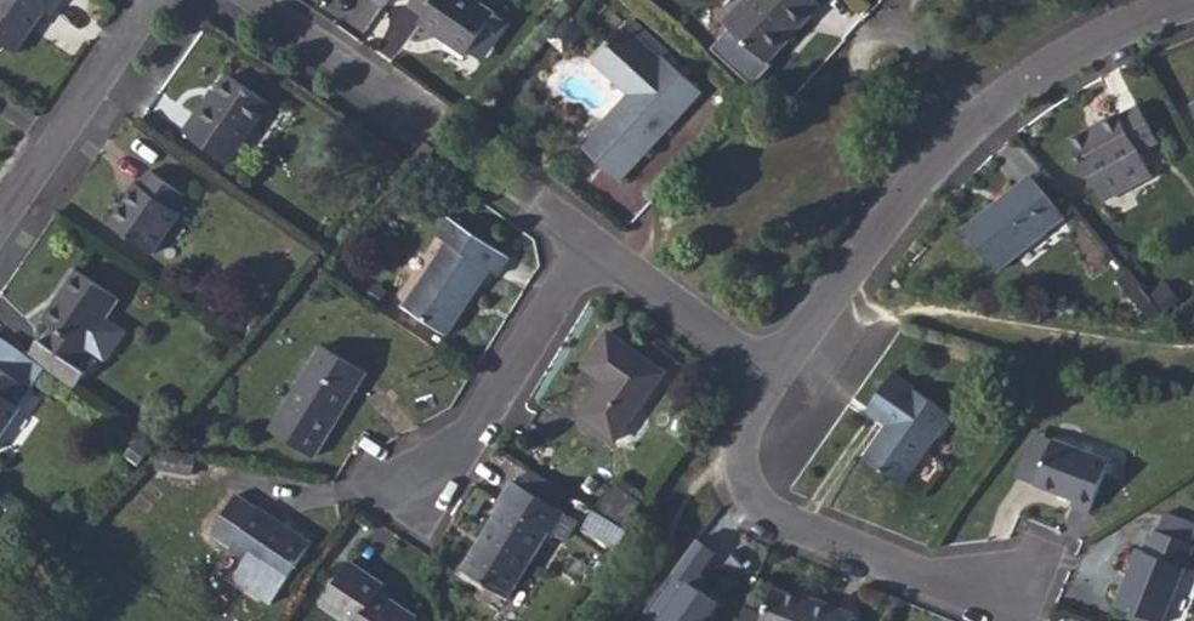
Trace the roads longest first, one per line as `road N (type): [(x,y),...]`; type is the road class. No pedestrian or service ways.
road 1 (residential): [(778,373),(949,151),(992,109),(1131,20),(1185,0)]
road 2 (residential): [(391,485),(454,466),(602,247),(778,373)]
road 3 (residential): [(1025,580),(958,588),(781,518),(754,489),(752,436),(778,373)]
road 4 (track): [(822,309),(962,317),(1193,359)]
road 5 (residential): [(0,228),(160,0)]
road 6 (track): [(752,436),(596,620)]
road 7 (residential): [(263,0),(428,116)]

